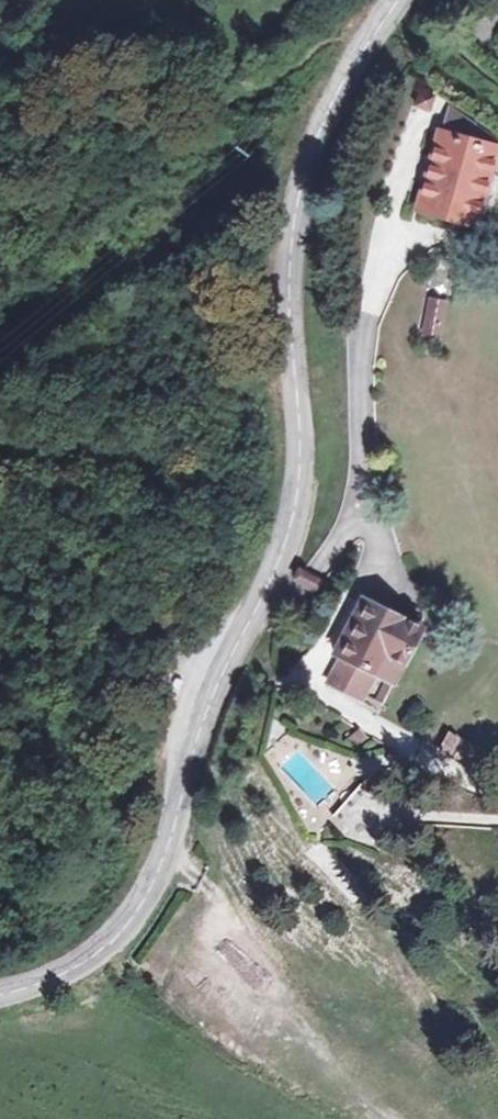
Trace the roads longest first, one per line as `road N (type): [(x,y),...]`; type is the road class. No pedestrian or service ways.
road 1 (tertiary): [(400,0),(347,74),(302,193),(292,268),(301,460),(295,510),(169,842),(118,937),(56,978),(0,994)]

